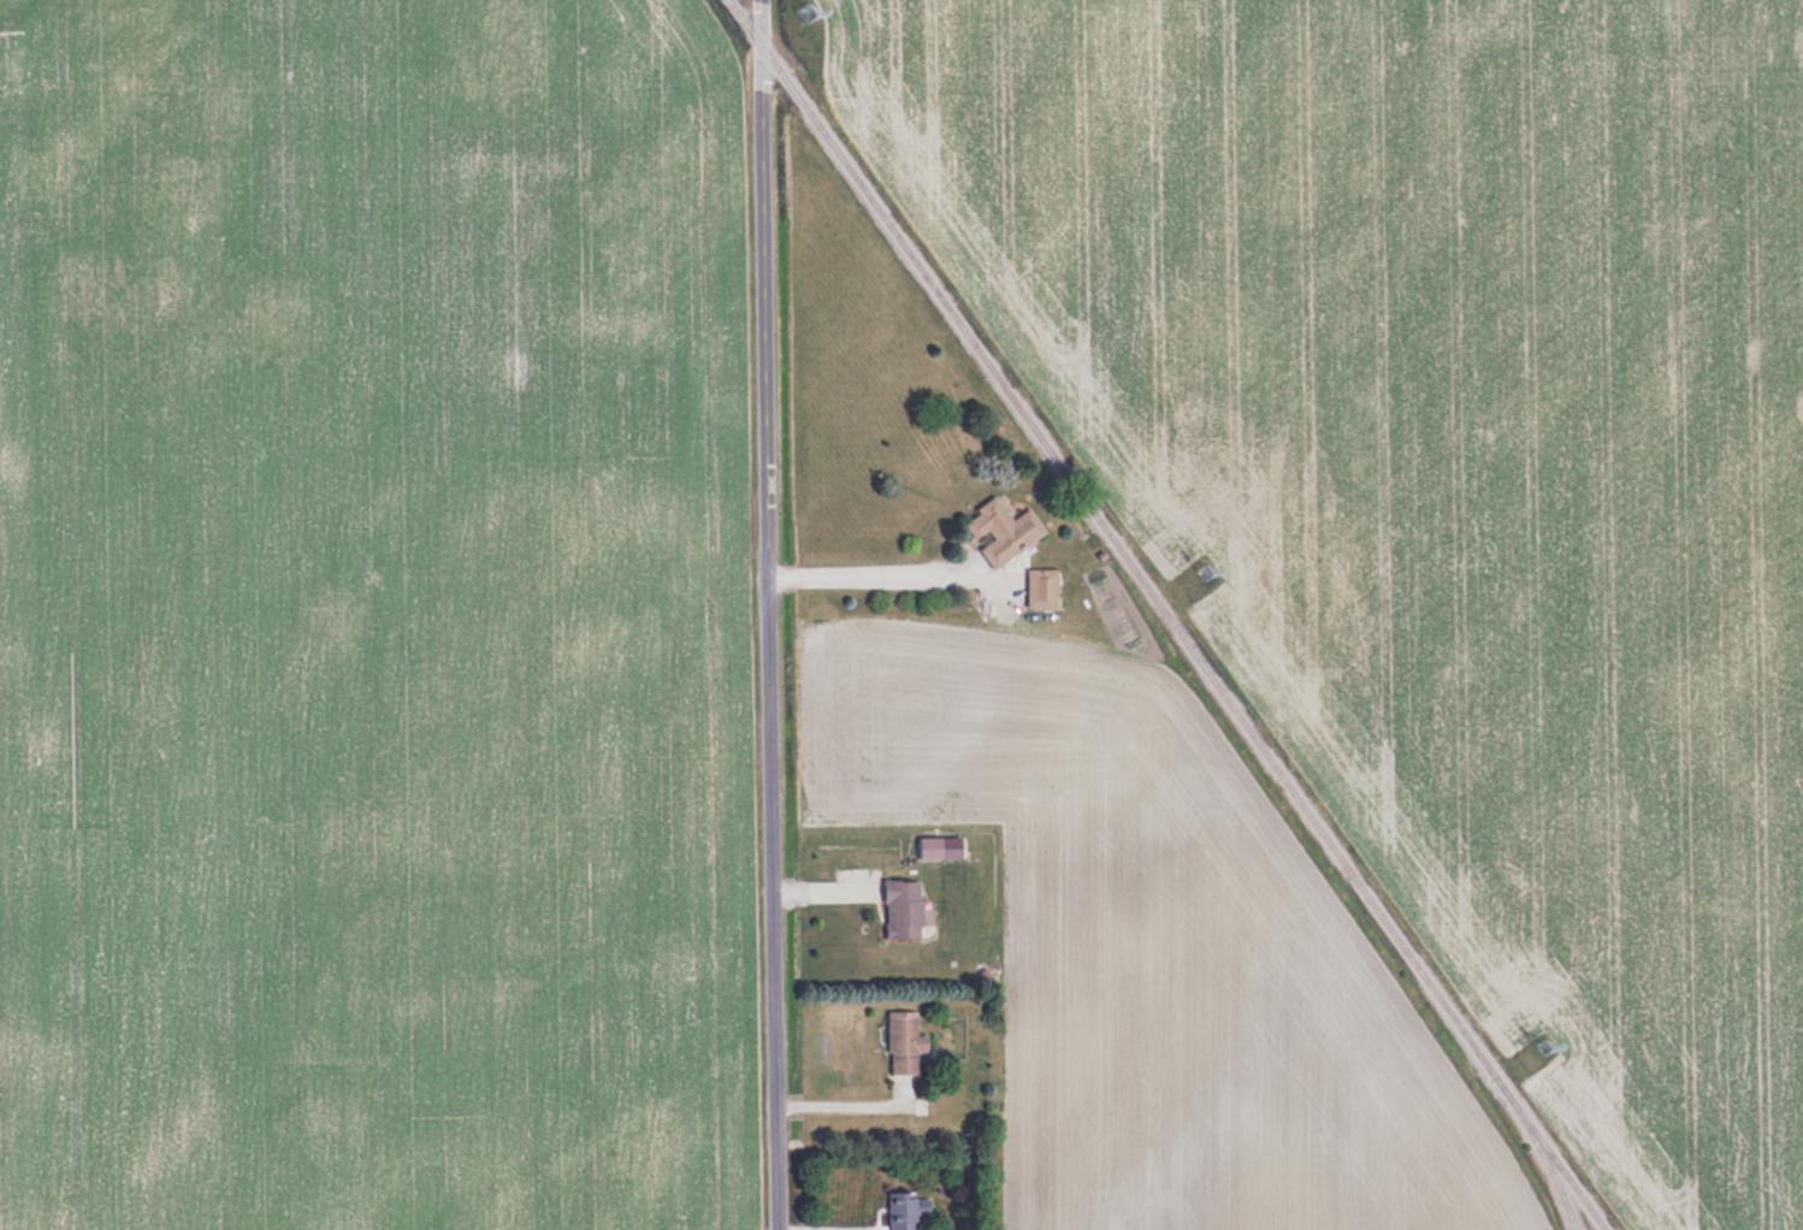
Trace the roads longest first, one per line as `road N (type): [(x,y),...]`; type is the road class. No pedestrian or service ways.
road 1 (residential): [(782,1229),(761,573),(763,0)]

